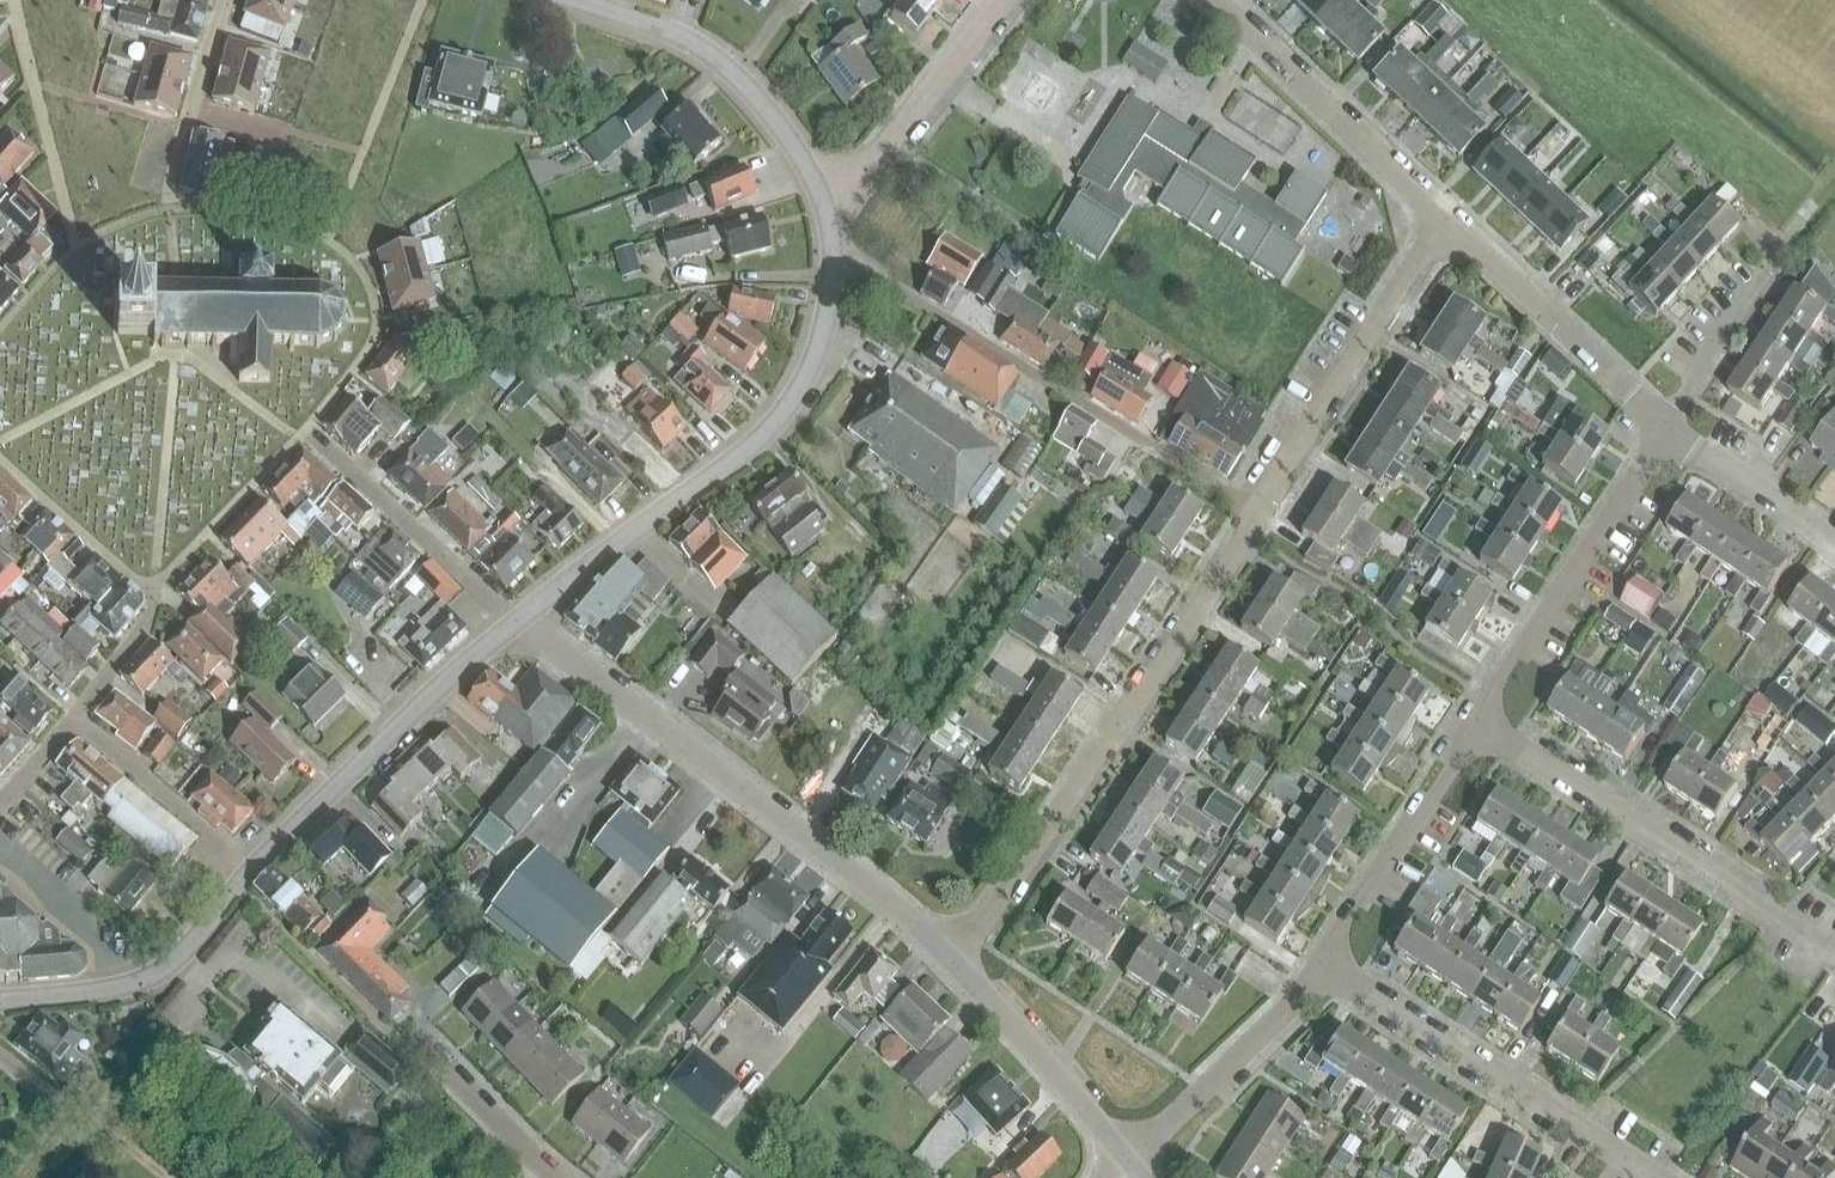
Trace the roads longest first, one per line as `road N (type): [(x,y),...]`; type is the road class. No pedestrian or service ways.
road 1 (tertiary): [(952,959),(861,878),(516,621)]
road 2 (residential): [(952,959),(1257,512)]
road 3 (tertiary): [(516,621),(772,425),(814,357),(832,263)]
road 4 (residential): [(1834,953),(1479,720)]
road 5 (residential): [(1655,1177),(1324,962)]
road 6 (tertiary): [(250,870),(516,621)]
road 7 (residential): [(1257,512),(1419,256),(1450,224)]
road 8 (residential): [(1479,720),(1665,427)]
road 9 (residential): [(1450,224),(1217,0)]
road 10 (tertiary): [(820,193),(762,103),(718,59),(679,35),(581,0)]
road 11 (tertiary): [(0,999),(120,987),(154,974),(250,870)]
road 12 (residential): [(1665,427),(1450,224)]
road 13 (residential): [(1324,962),(1479,720)]
road 14 (residential): [(516,621),(306,434)]
road 15 (residential): [(1128,1160),(1302,994),(1324,962)]
road 16 (unclassified): [(820,193),(869,168),(1000,0)]
road 17 (tertiary): [(1128,1160),(952,959)]
road 18 (residential): [(250,870),(72,718)]
road 19 (residential): [(1786,243),(1665,427)]
road 20 (residential): [(1023,365),(855,267),(832,263)]
road 21 (residential): [(1257,512),(1088,401)]
road 22 (residential): [(1834,538),(1665,427)]
road 23 (residential): [(558,1177),(421,1036)]
road 24 (residential): [(72,718),(151,615)]

